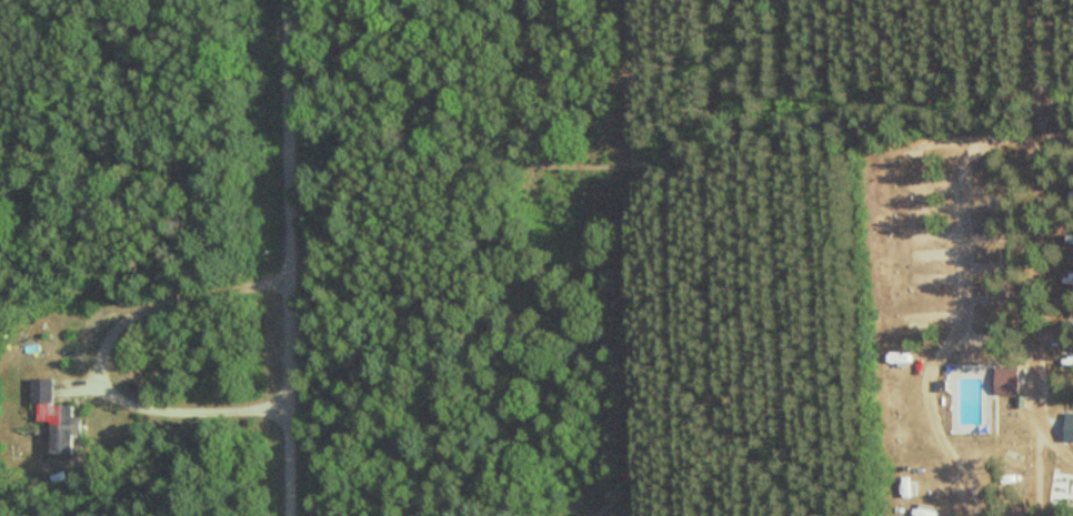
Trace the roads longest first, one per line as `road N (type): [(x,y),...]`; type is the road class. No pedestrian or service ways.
road 1 (residential): [(1017,151),(1019,0)]

